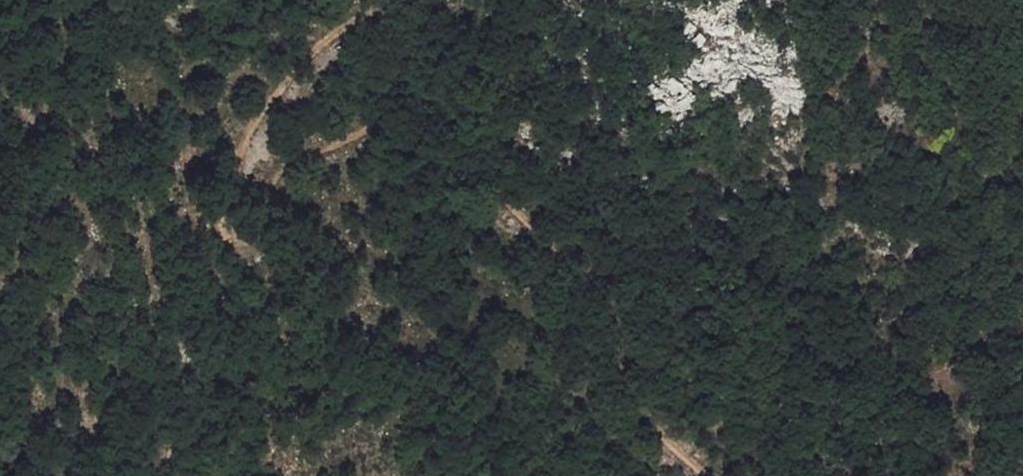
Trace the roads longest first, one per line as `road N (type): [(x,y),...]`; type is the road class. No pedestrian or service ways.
road 1 (track): [(397,0),(308,56),(249,137),(241,171),(247,186),(272,188),(384,122),(420,113),(458,135),(546,246),(580,249),(607,264),(621,300),(616,328),(666,442),(713,475)]

